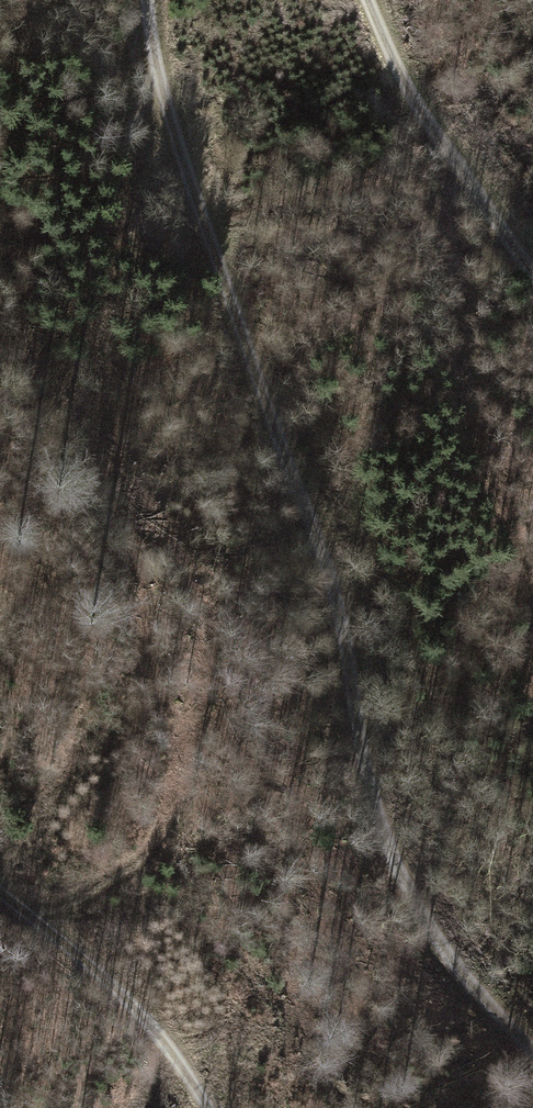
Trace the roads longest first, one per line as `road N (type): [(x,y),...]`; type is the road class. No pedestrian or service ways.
road 1 (track): [(143,0),(170,139),(321,543),(350,648),(380,839),(448,965),(532,1045)]
road 2 (track): [(532,266),(460,171),(368,0)]
road 3 (track): [(0,896),(144,1013),(217,1107)]

